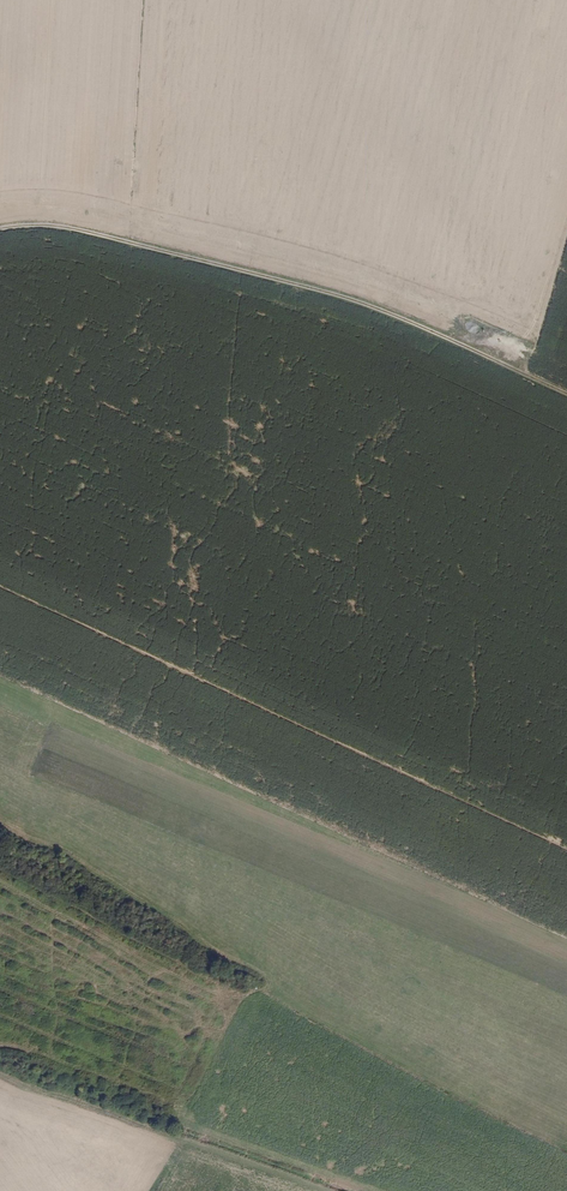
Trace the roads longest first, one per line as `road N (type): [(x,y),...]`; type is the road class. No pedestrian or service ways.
road 1 (track): [(0,233),(44,224),(358,301),(566,395)]
road 2 (track): [(0,1074),(322,1190)]

